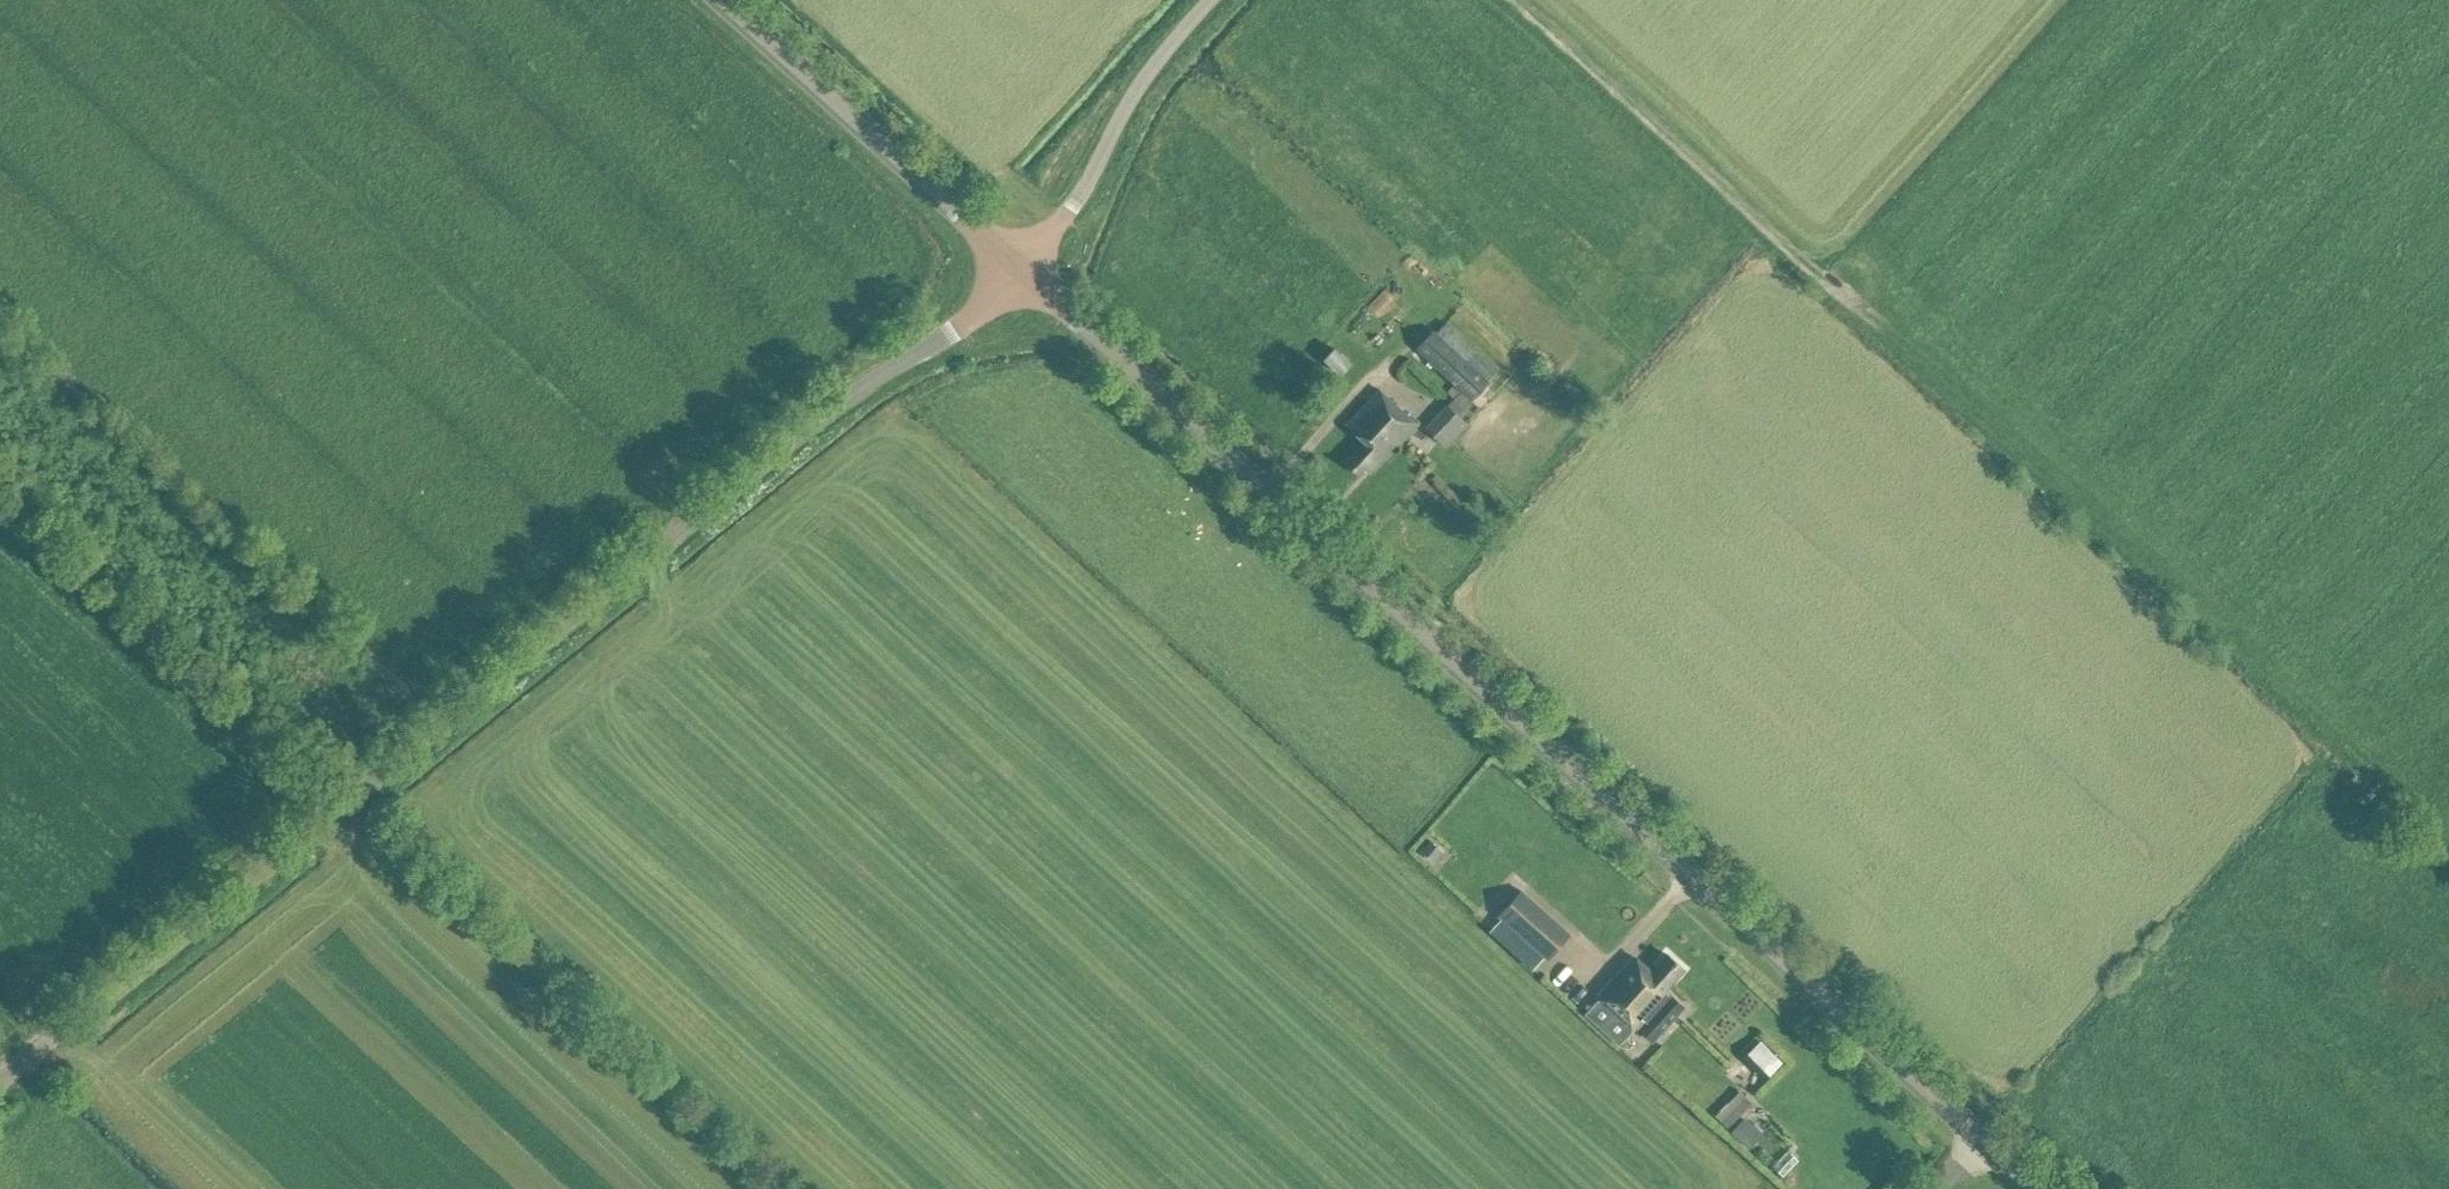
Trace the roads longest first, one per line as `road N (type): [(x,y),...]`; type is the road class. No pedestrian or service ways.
road 1 (tertiary): [(2033,1188),(1026,274)]
road 2 (unclassified): [(0,1089),(858,395),(1026,274)]
road 3 (tertiary): [(1026,274),(715,0)]
road 4 (unclassified): [(1026,274),(1146,84),(1212,0)]

